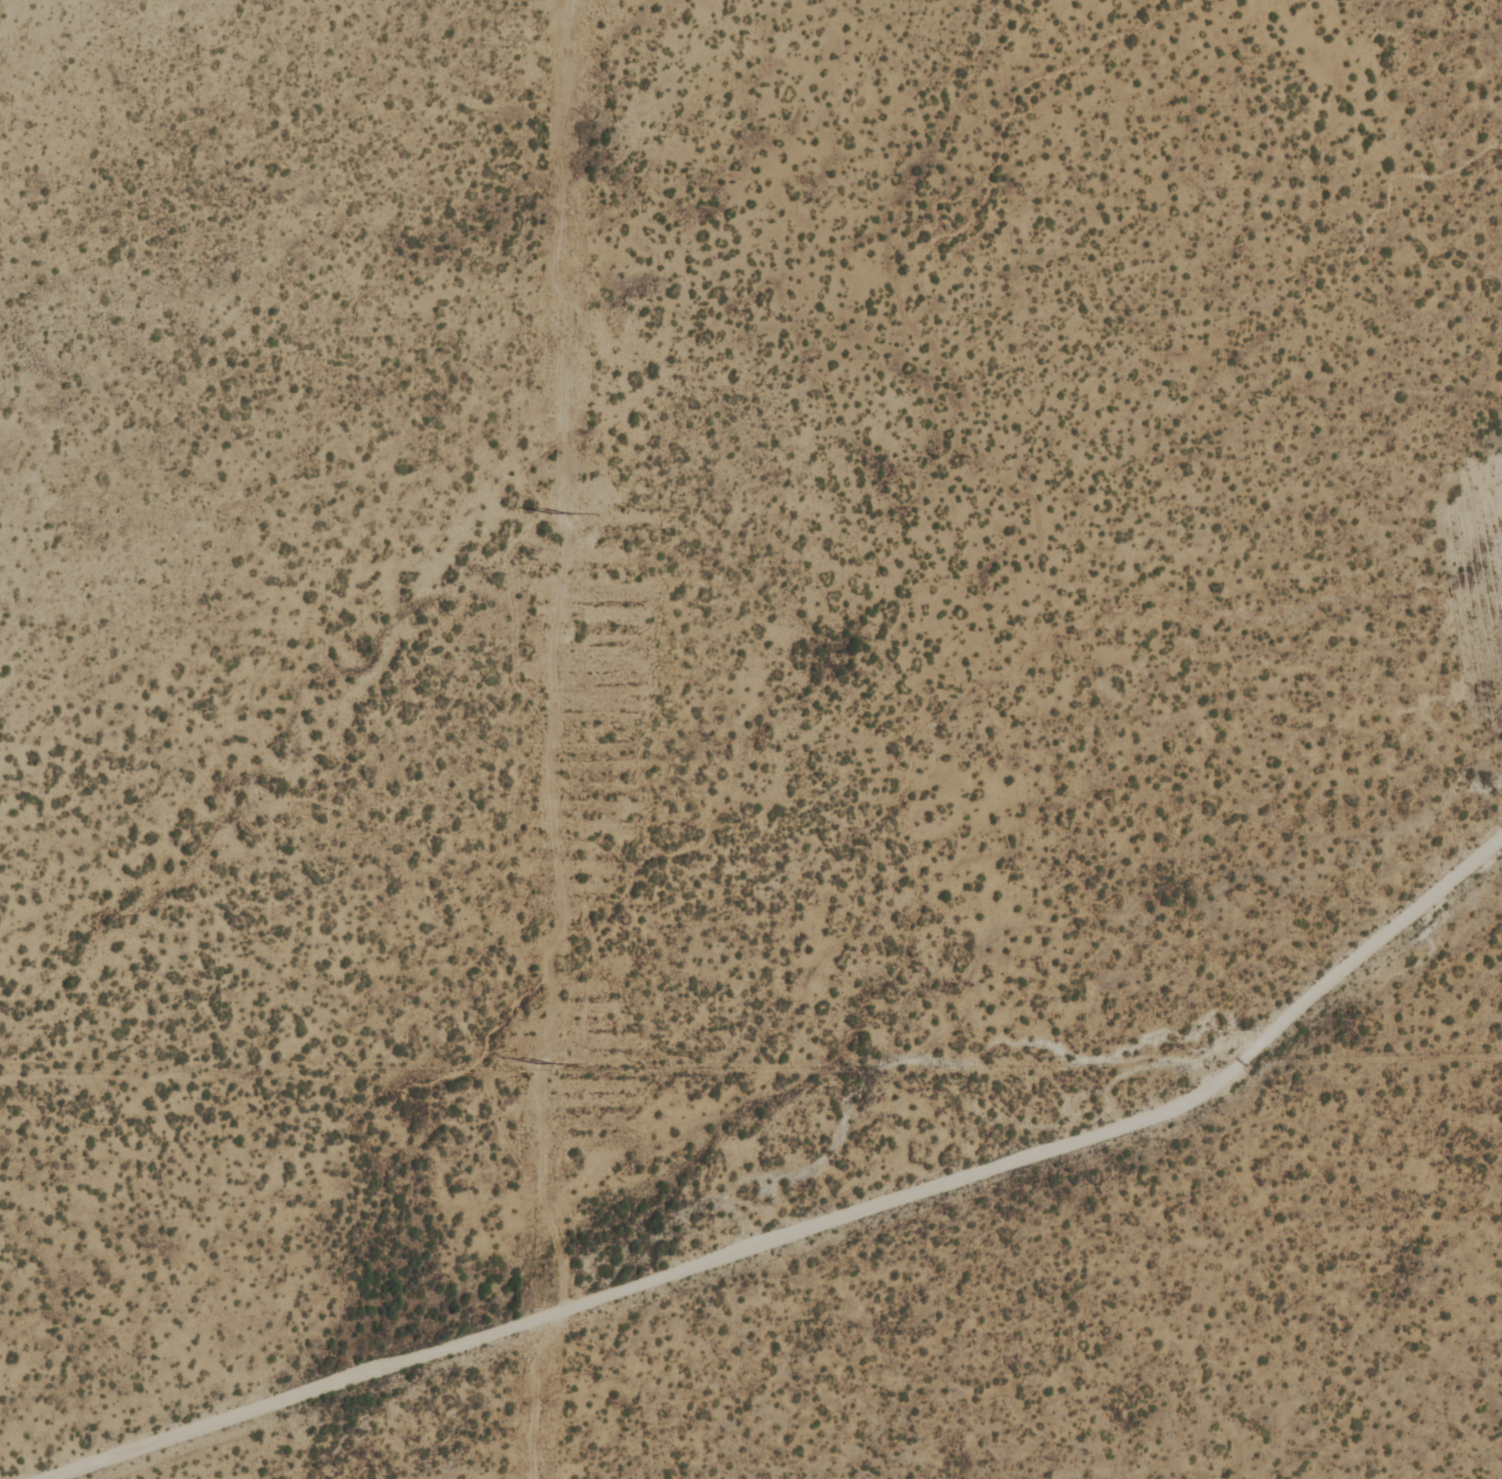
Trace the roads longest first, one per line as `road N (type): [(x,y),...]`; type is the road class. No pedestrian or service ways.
road 1 (residential): [(1501,837),(1283,1022),(1239,1070),(1176,1107),(39,1478)]

